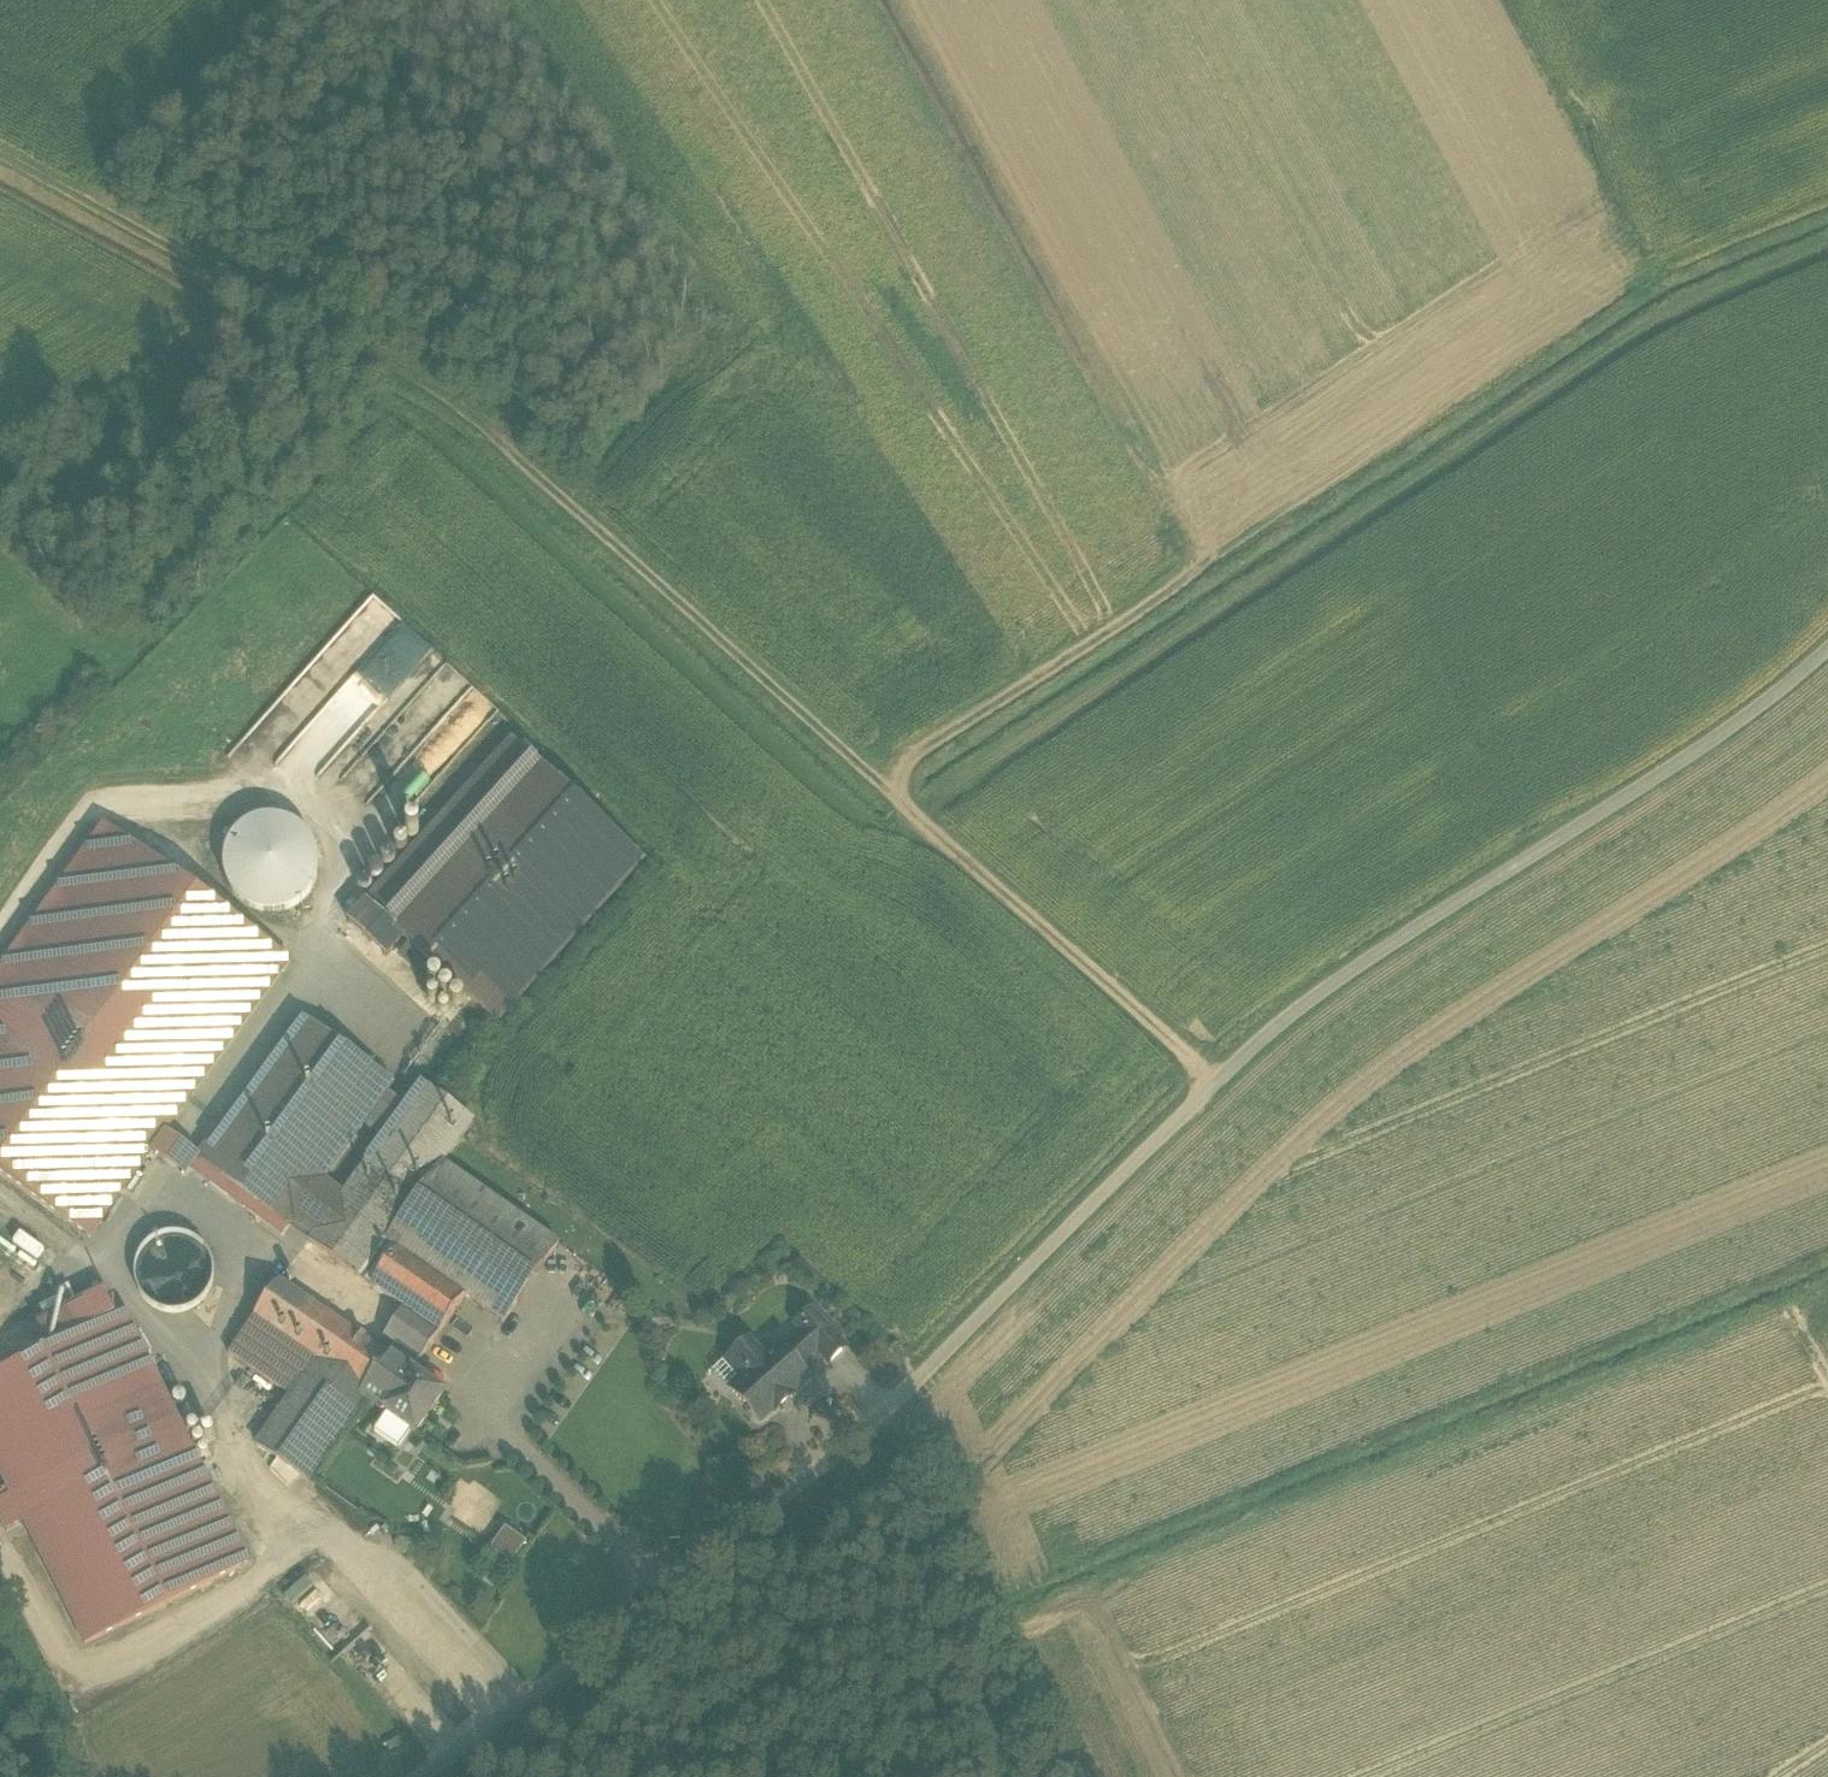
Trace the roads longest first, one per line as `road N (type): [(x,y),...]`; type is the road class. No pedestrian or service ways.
road 1 (track): [(1827,645),(1773,697),(1353,964),(1217,1075),(945,1350),(447,1776)]
road 2 (track): [(1217,1075),(448,397),(0,153)]
road 3 (track): [(664,1591),(492,1421),(485,1400),(553,1313)]

